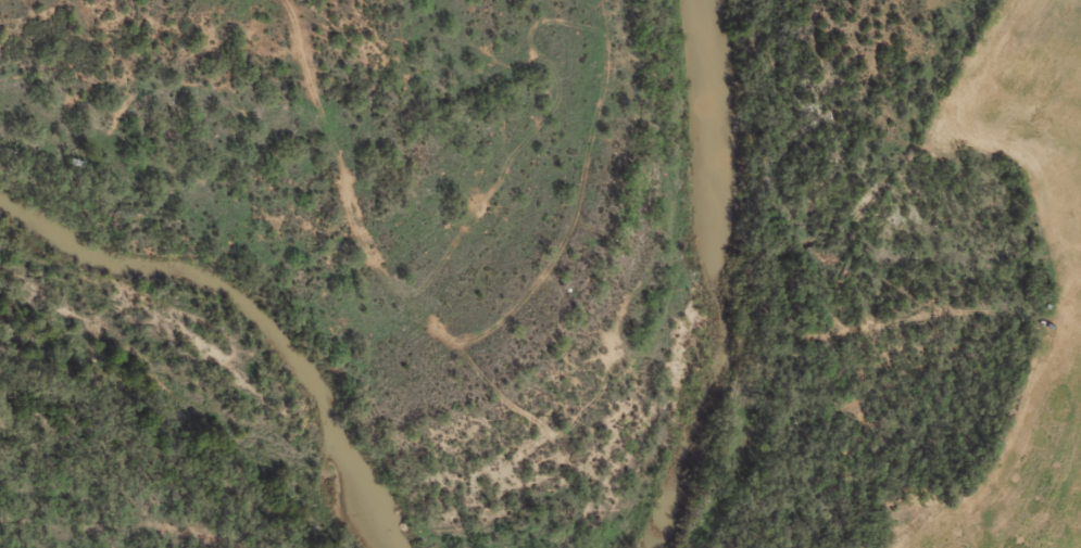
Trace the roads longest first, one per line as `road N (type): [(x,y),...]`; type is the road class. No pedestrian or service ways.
road 1 (track): [(880,547),(983,463),(1065,316),(1054,218),(1032,180),(934,126),(913,54),(910,0)]

